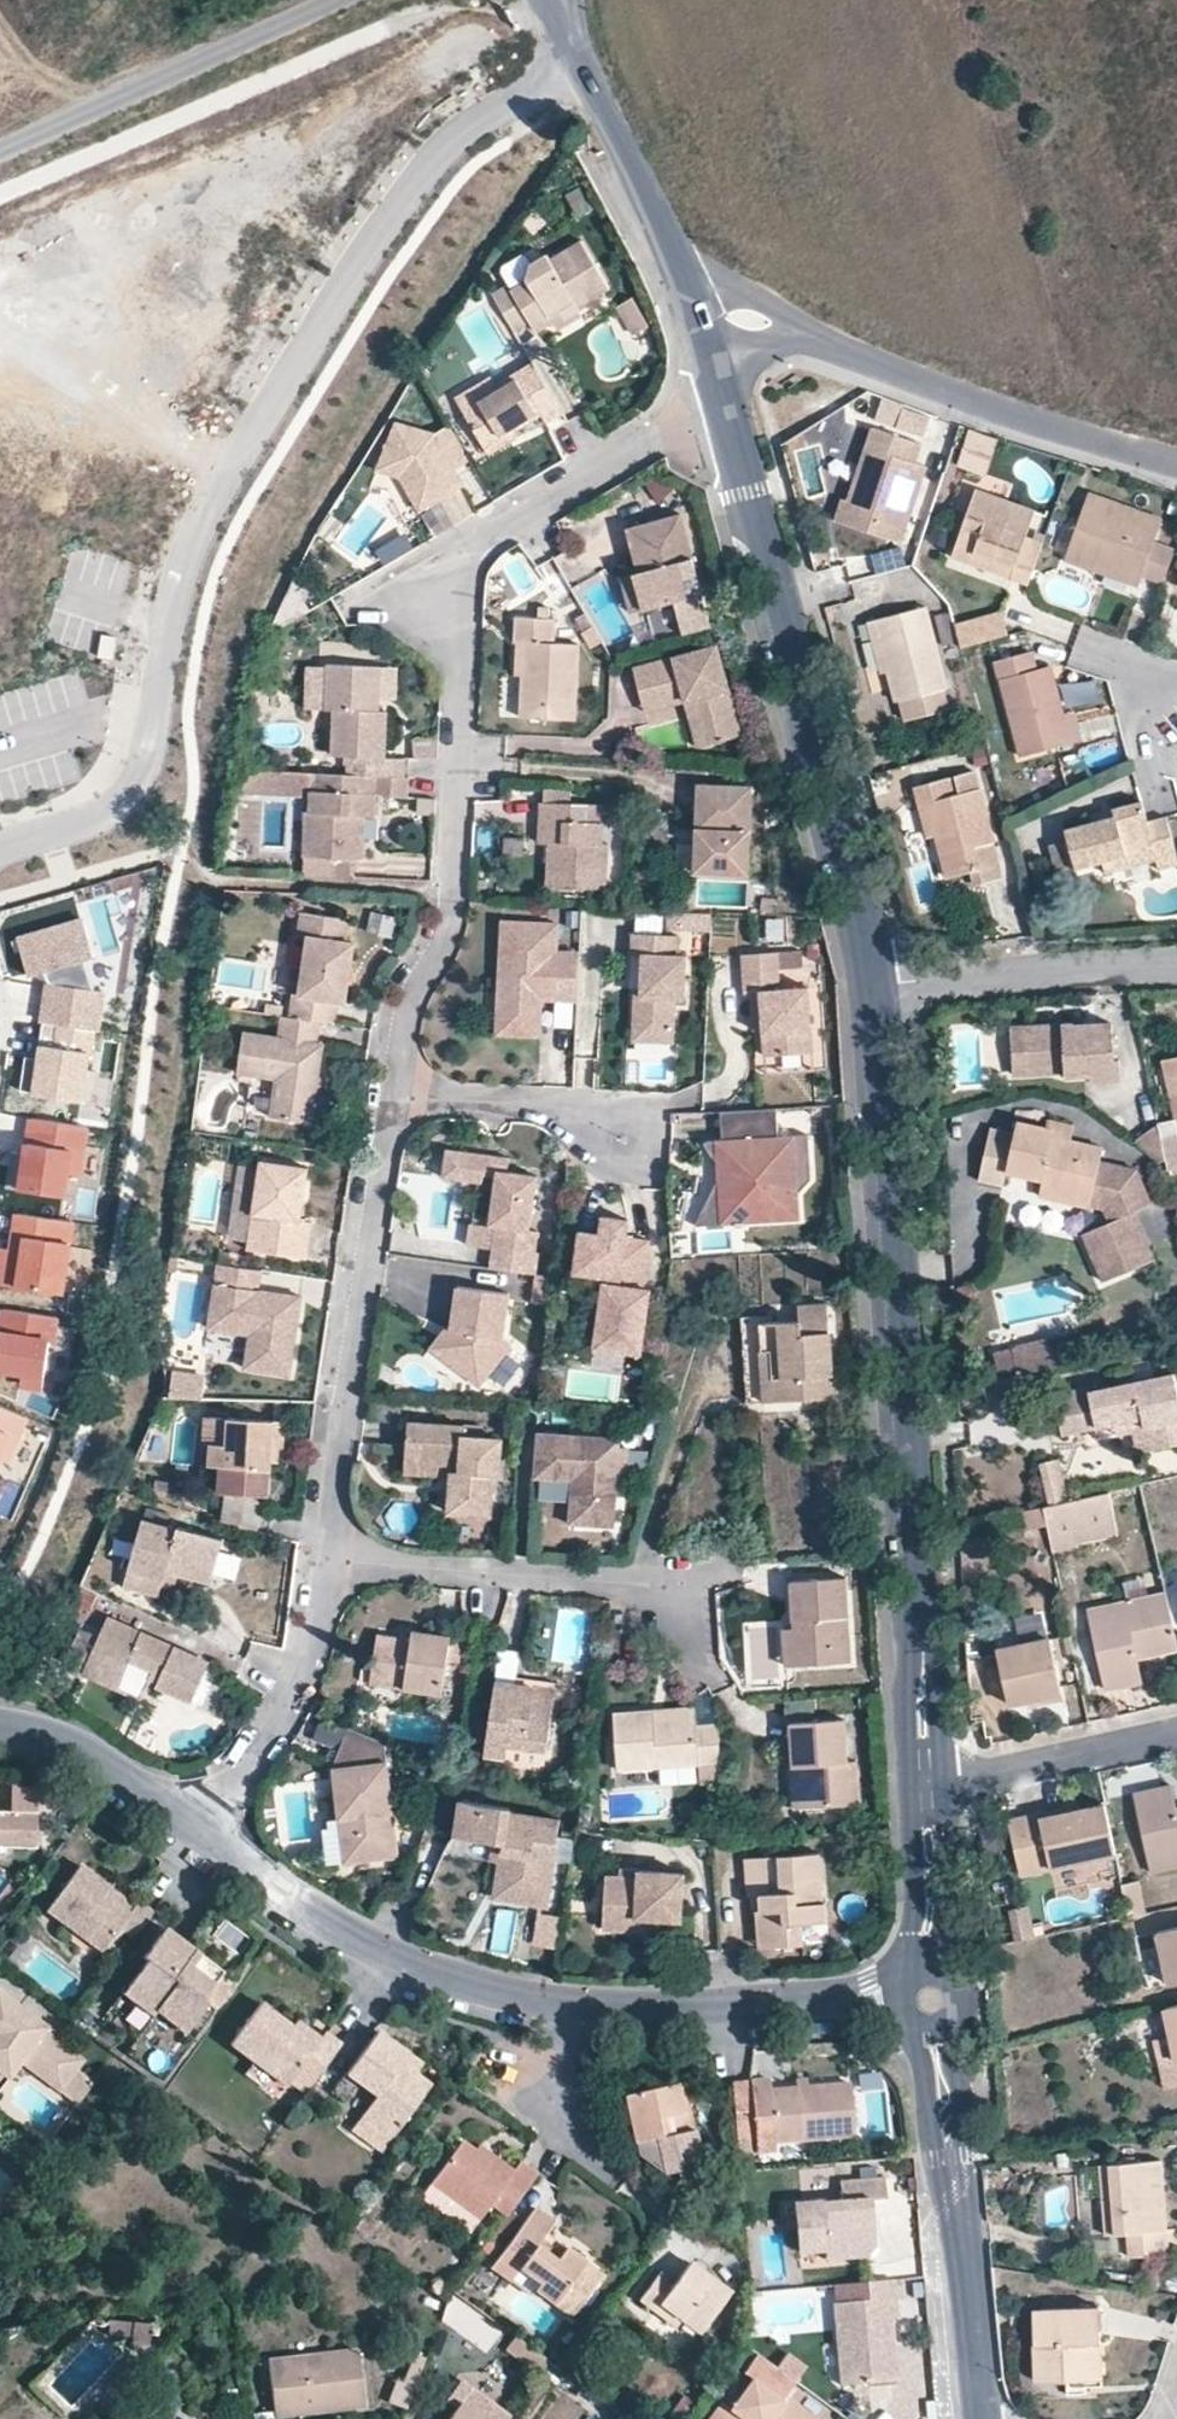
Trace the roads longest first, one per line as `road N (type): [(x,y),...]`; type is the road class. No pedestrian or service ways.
road 1 (residential): [(0,850),(136,789),(156,721),(179,566),(245,437),(373,244),(459,134),(589,66)]
road 2 (residential): [(391,1103),(407,995),(442,949),(453,902),(461,576),(476,550),(731,402)]
road 3 (tertiary): [(867,982),(923,1657),(925,1787)]
road 4 (tertiary): [(731,402),(859,913),(867,982)]
road 5 (unclassified): [(696,296),(965,403),(1176,465)]
road 6 (residential): [(189,1838),(332,1926),(481,1993),(612,2012)]
road 7 (residential): [(330,1554),(340,1387),(391,1103)]
road 8 (tertiary): [(932,2004),(982,2418)]
road 9 (unclassified): [(0,155),(357,0)]
road 10 (residential): [(330,1554),(659,1585)]
road 11 (residential): [(189,1838),(277,1714),(322,1613),(330,1554)]
road 12 (residential): [(612,2012),(932,2004)]
road 13 (residential): [(867,982),(1176,969)]
road 14 (residential): [(925,1787),(1176,1734)]
road 15 (tertiary): [(589,66),(696,296)]
road 16 (residential): [(0,1735),(76,1754),(189,1838)]
road 17 (tertiary): [(925,1787),(932,2004)]
road 18 (residential): [(391,1103),(595,1112),(603,1119)]
road 19 (residential): [(603,1119),(622,1114),(639,1123),(647,1140),(642,1159),(625,1169),(606,1167),(593,1153),(592,1134)]
road 20 (residential): [(612,2012),(545,2115)]

